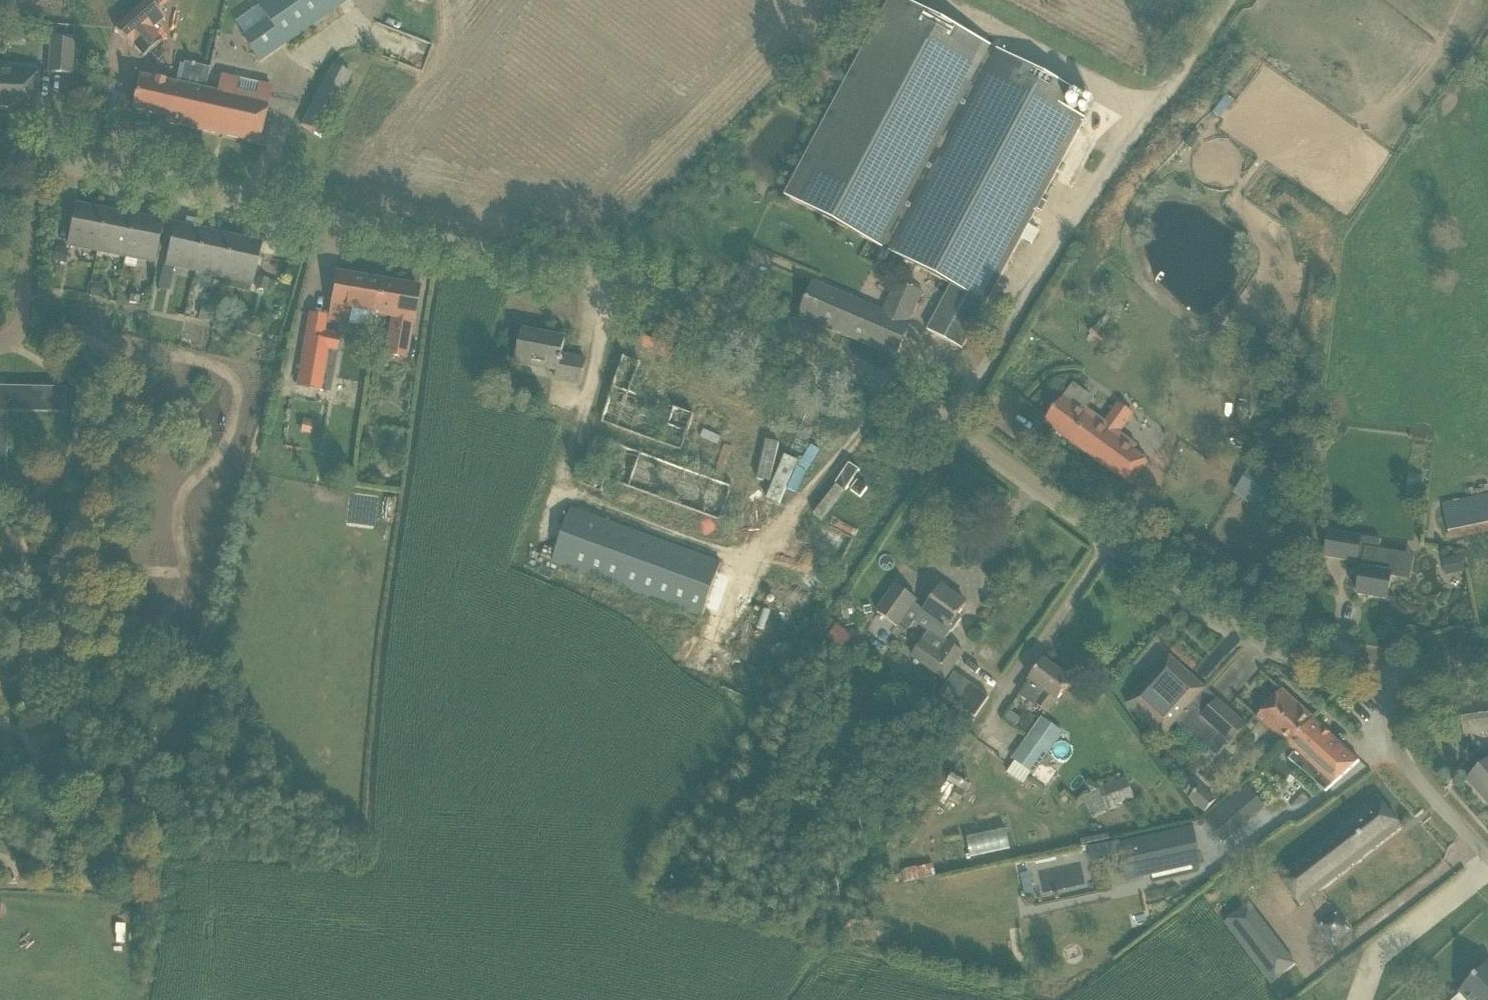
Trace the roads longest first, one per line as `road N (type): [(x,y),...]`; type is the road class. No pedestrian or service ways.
road 1 (residential): [(946,421),(754,315),(167,182),(26,159)]
road 2 (residential): [(1393,674),(1267,644),(1207,611),(946,421)]
road 3 (unclassified): [(946,421),(1227,0)]
road 4 (residential): [(1487,858),(1395,745),(1393,674)]
road 5 (unclassified): [(26,159),(24,292)]

